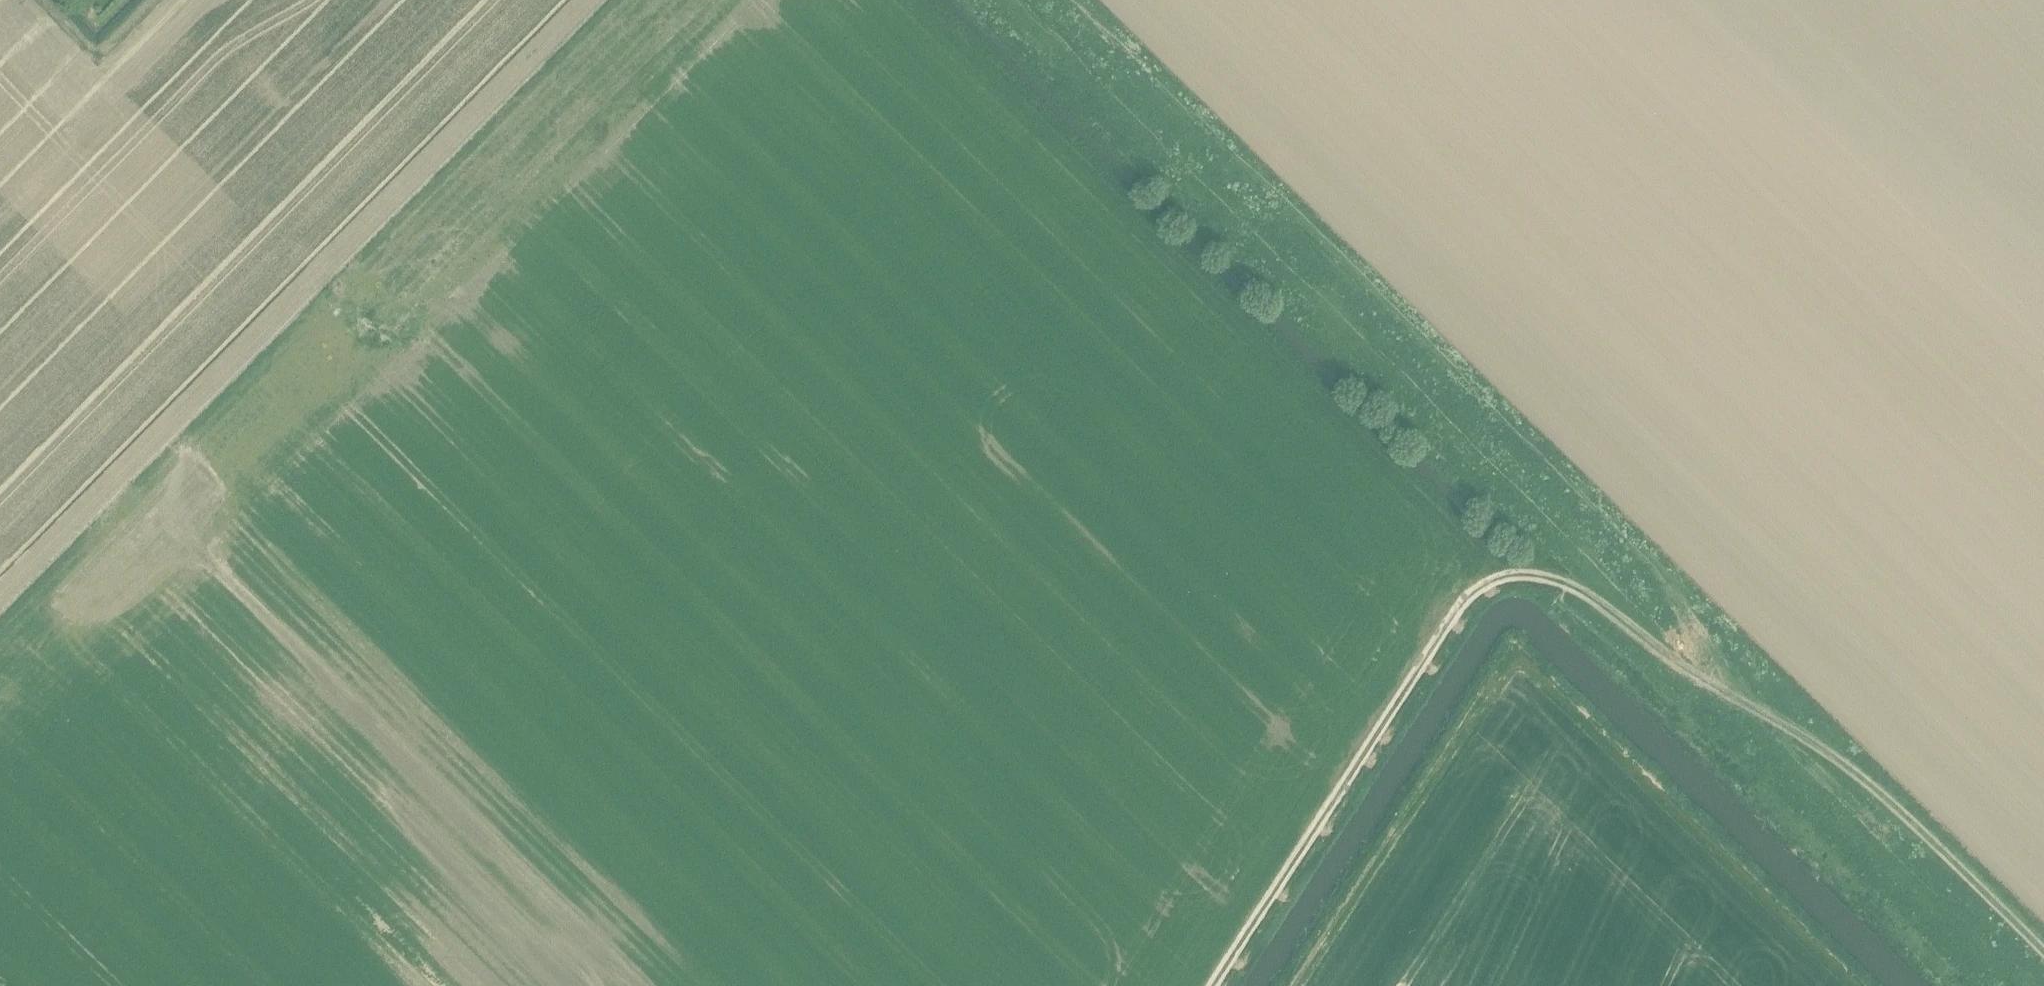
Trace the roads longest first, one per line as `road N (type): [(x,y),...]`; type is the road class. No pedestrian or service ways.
road 1 (track): [(1215,985),(1474,598),(1513,578),(1554,582),(1586,596),(1881,791),(2043,947)]

